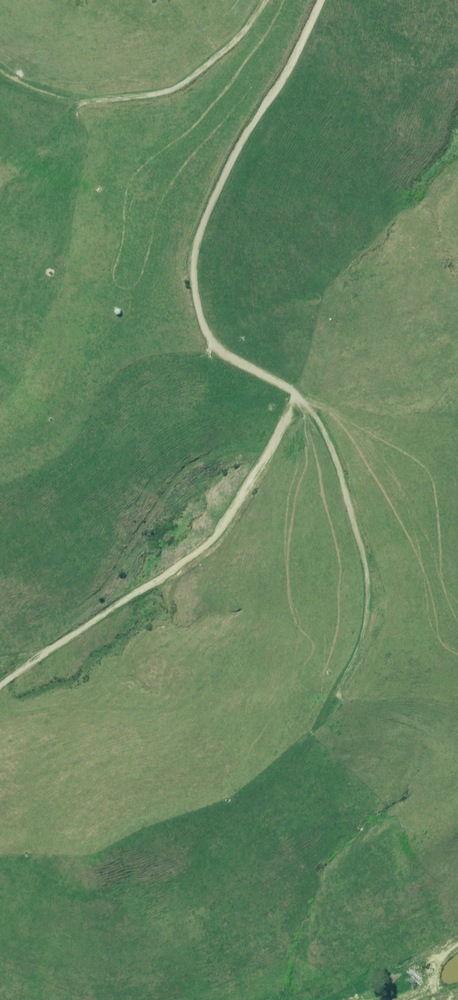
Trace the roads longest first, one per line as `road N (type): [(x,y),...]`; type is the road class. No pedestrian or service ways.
road 1 (track): [(337,690),(363,619),(363,553),(345,491),(322,427),(295,393),(233,357),(215,336),(193,272),(202,222),(318,0)]
road 2 (track): [(2,676),(217,526),(252,479),(295,393)]
road 3 (track): [(101,99),(142,96),(181,82),(269,0)]

